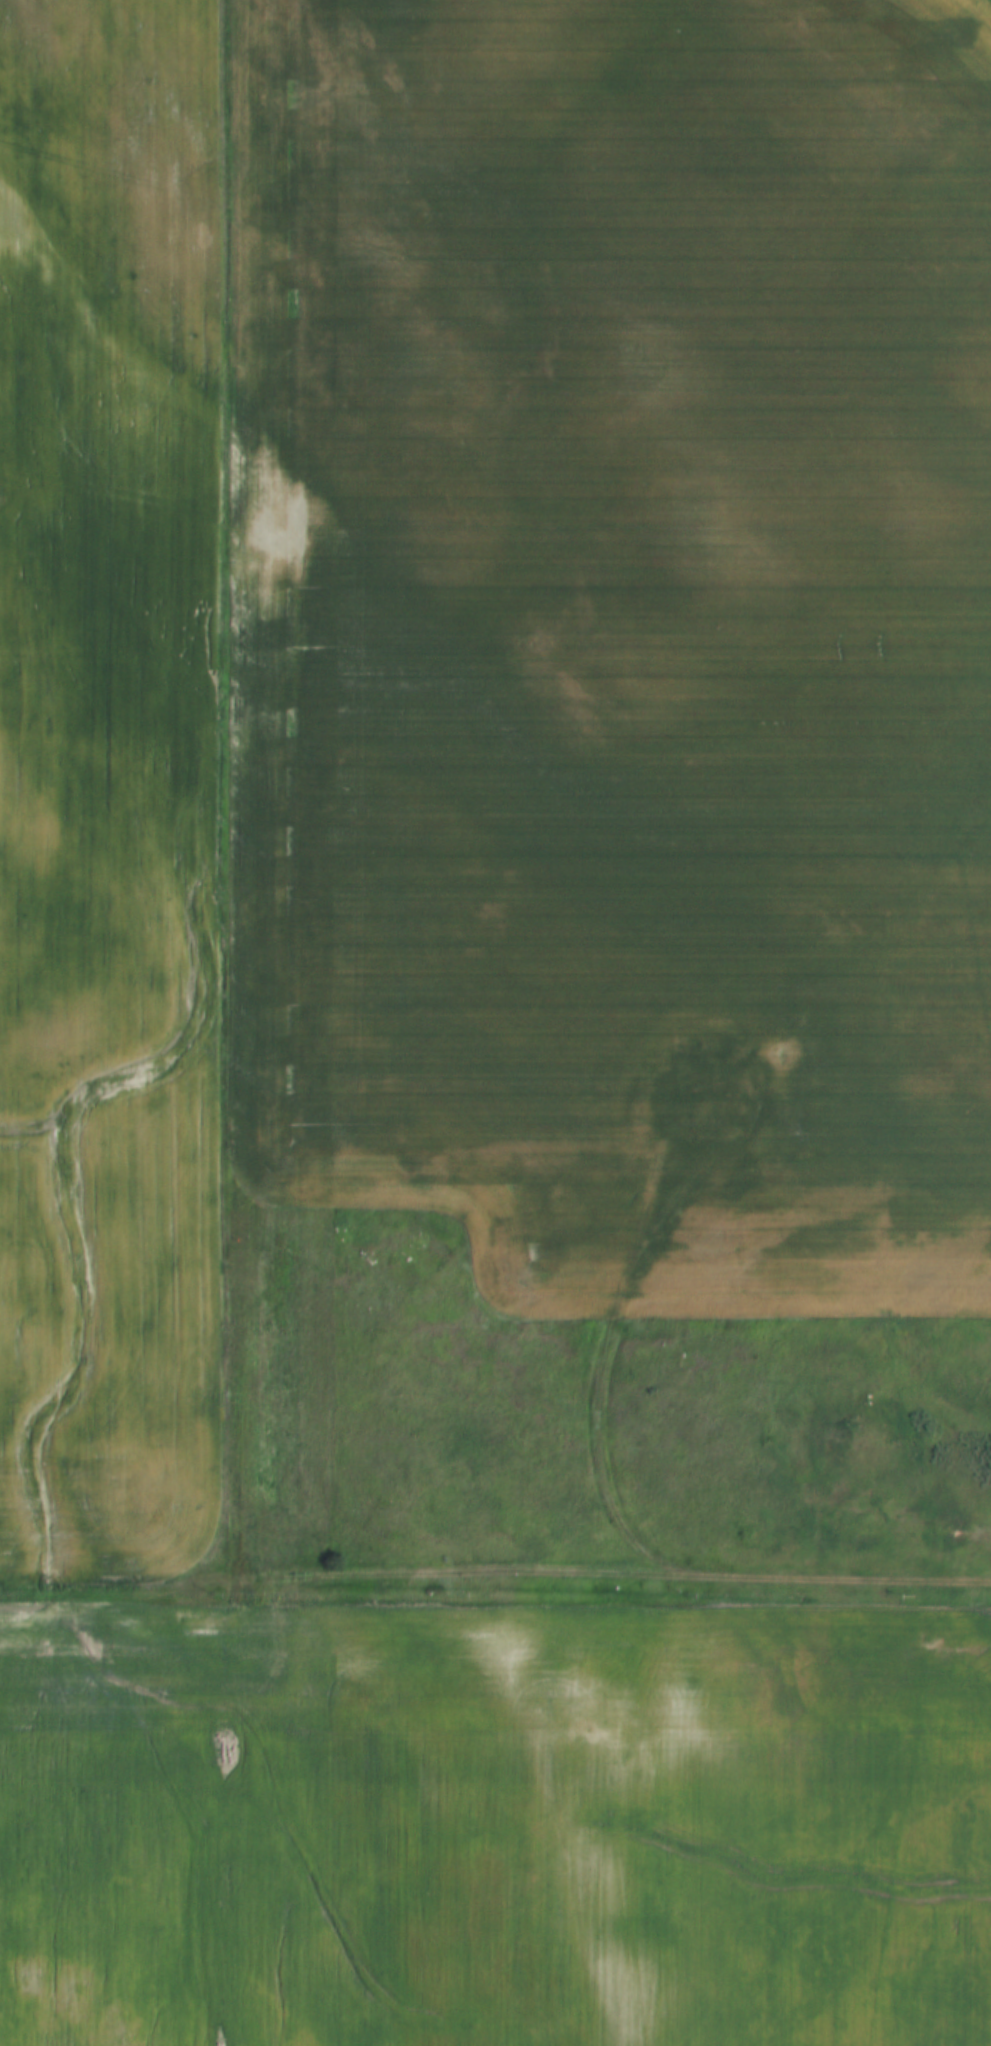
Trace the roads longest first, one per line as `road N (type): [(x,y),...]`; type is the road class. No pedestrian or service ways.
road 1 (track): [(990,1591),(514,1575),(224,1576)]

